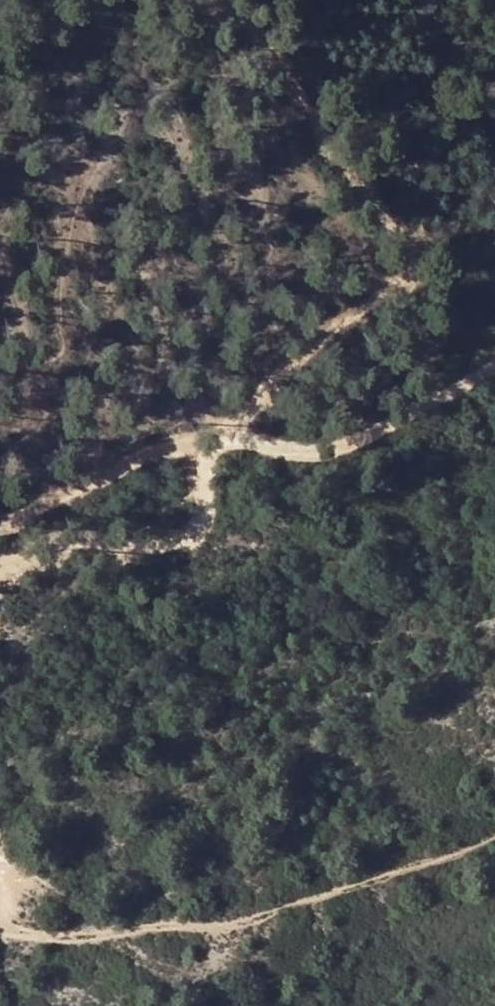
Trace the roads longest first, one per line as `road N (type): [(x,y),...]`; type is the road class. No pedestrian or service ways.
road 1 (track): [(494,369),(329,444),(207,436),(202,512),(176,539),(65,541),(0,564)]
road 2 (track): [(494,830),(299,903),(213,923),(0,932)]
road 3 (track): [(0,522),(207,436)]

